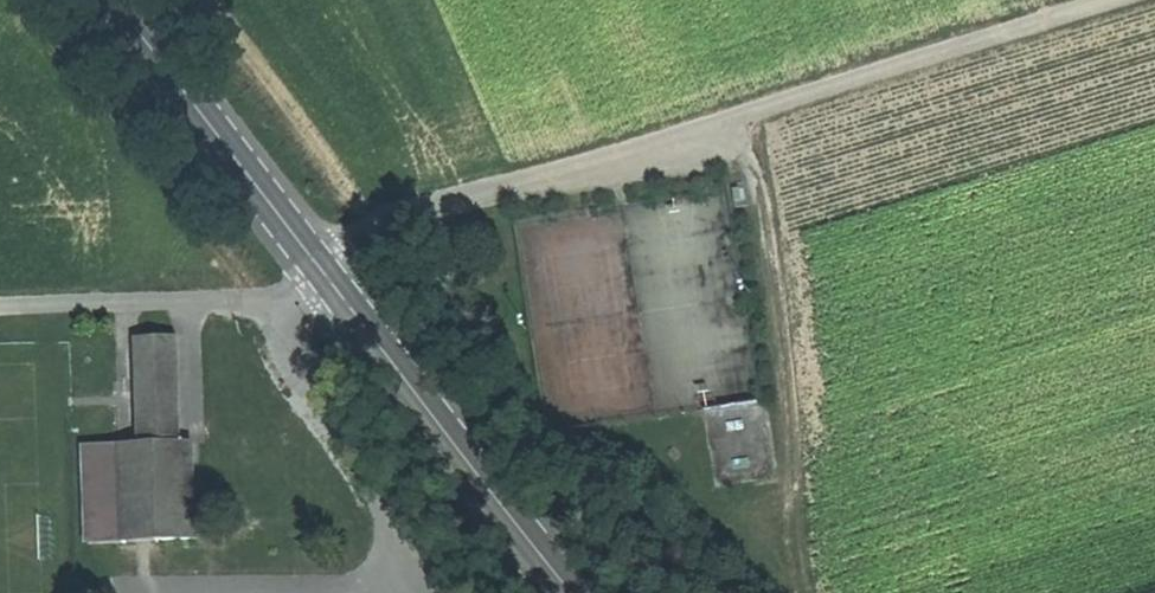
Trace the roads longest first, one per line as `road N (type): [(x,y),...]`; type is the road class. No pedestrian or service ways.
road 1 (track): [(311,256),(360,224),(747,110),(1070,0)]
road 2 (secondary): [(117,0),(572,592)]
road 3 (track): [(456,193),(532,435),(690,592)]
road 4 (track): [(292,308),(222,300),(0,305)]

